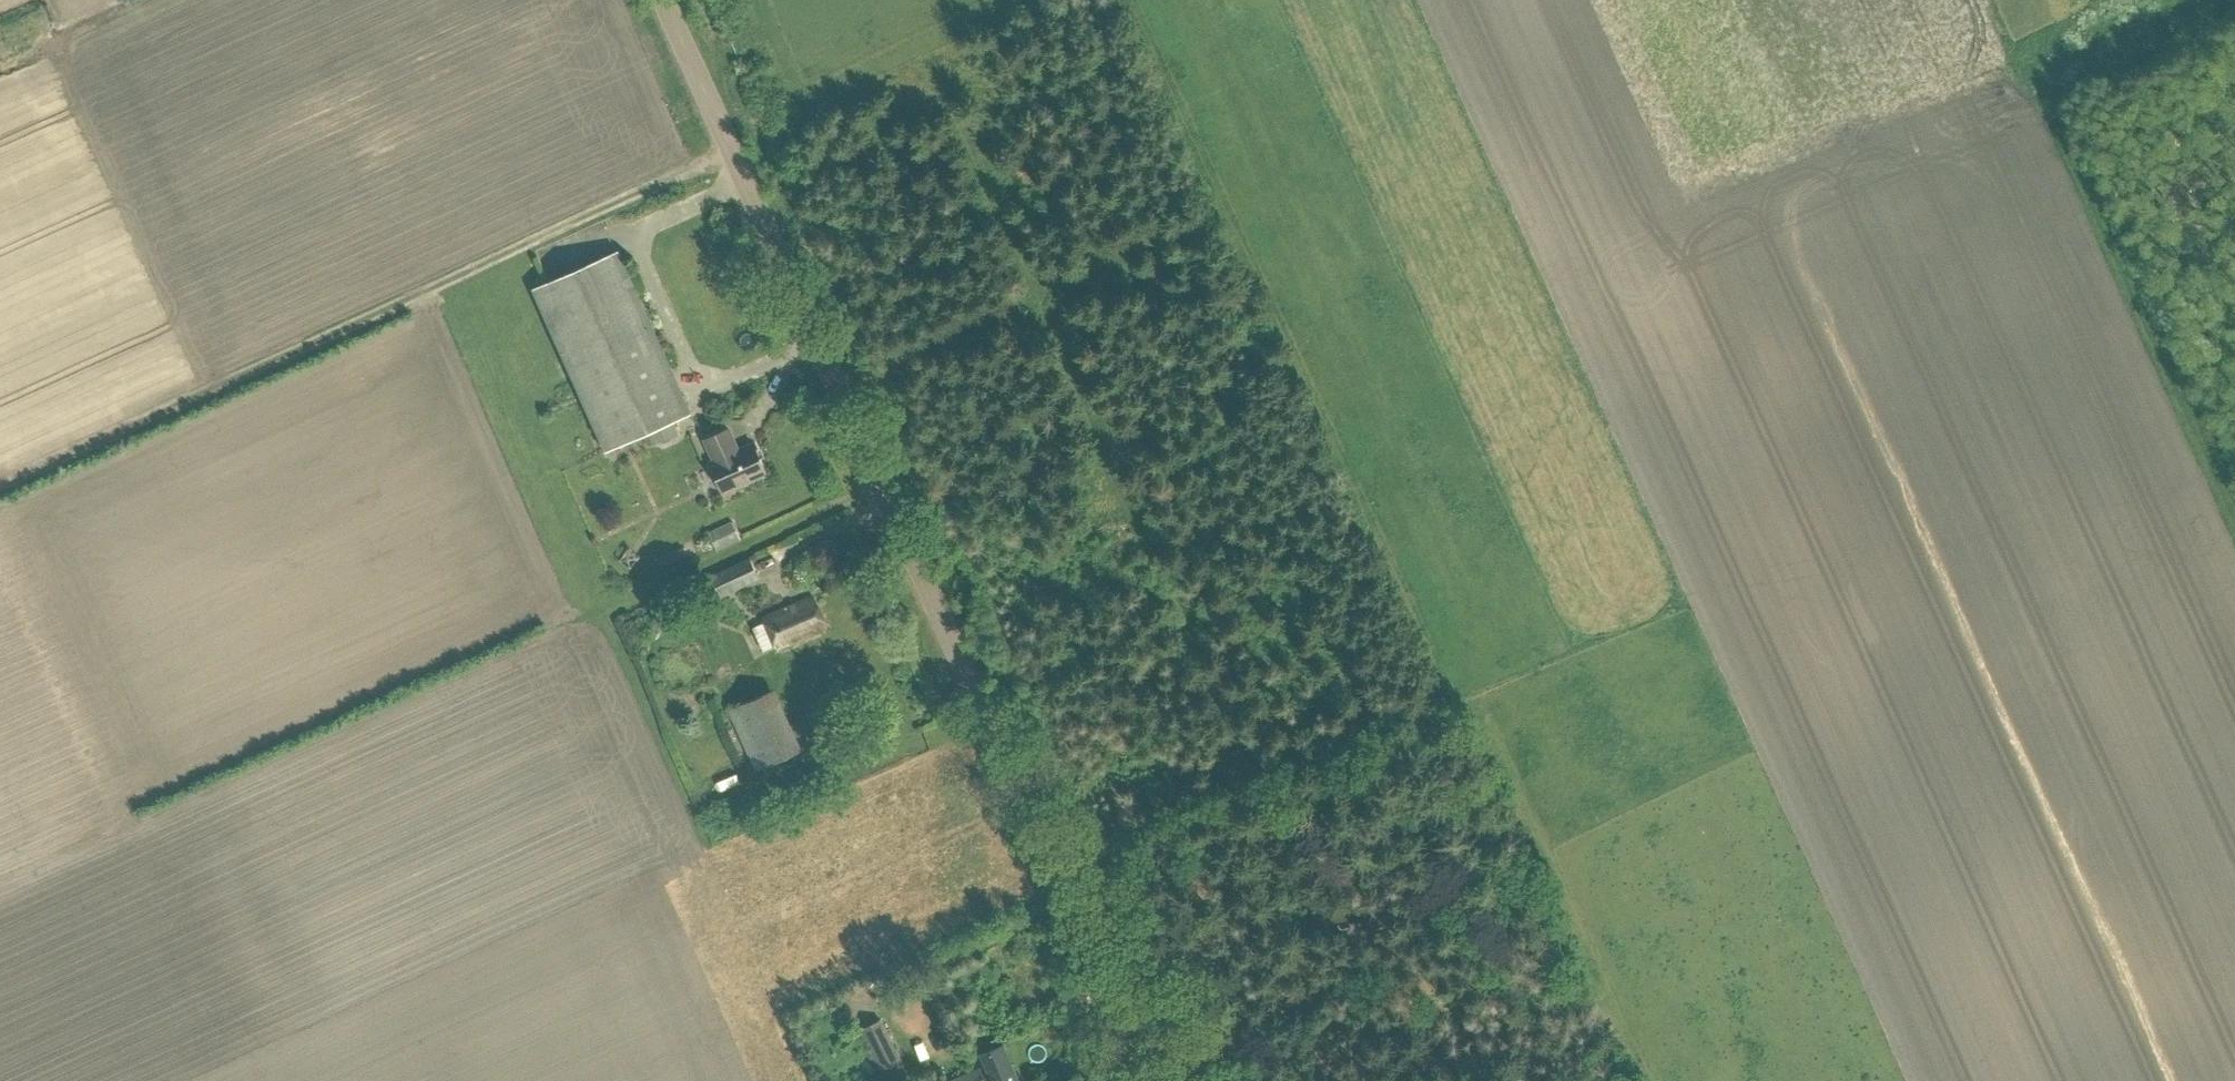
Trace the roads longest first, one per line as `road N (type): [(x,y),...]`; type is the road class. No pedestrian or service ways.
road 1 (tertiary): [(1152,1080),(664,0)]

